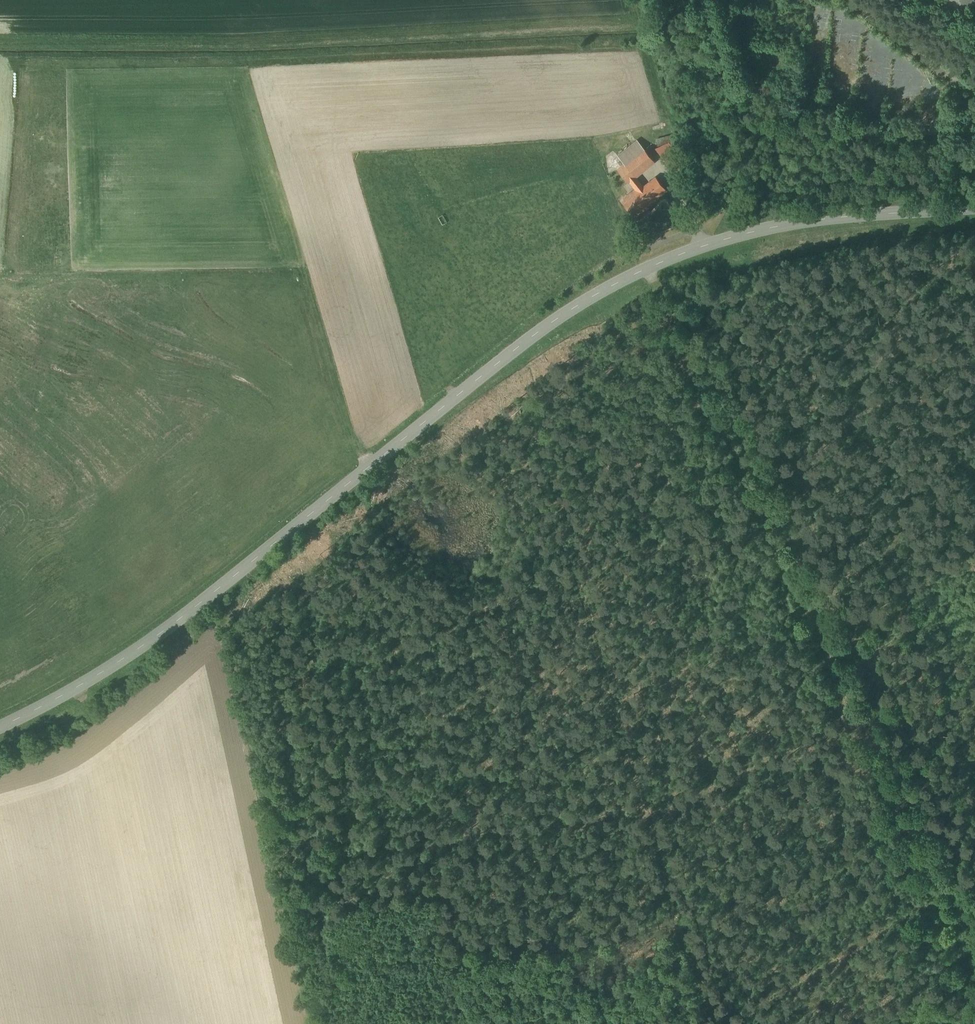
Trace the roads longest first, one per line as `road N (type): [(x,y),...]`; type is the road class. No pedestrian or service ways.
road 1 (tertiary): [(974,207),(756,231),(601,291),(513,351),(155,637),(0,727)]

